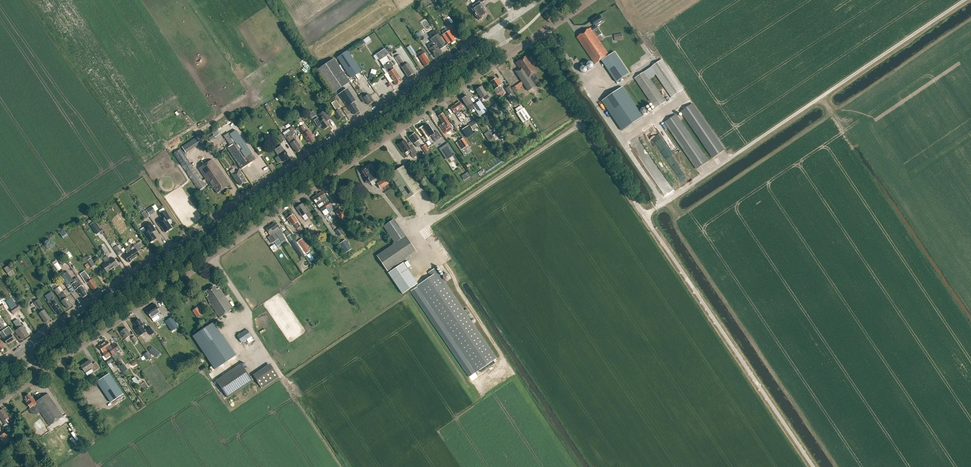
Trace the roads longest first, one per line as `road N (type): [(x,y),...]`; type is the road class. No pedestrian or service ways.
road 1 (residential): [(41,372),(512,52)]
road 2 (secondary): [(26,349),(496,29)]
road 3 (unclassified): [(644,216),(964,0)]
road 4 (unclassified): [(813,466),(644,216)]
road 5 (unclassified): [(644,216),(528,40)]

